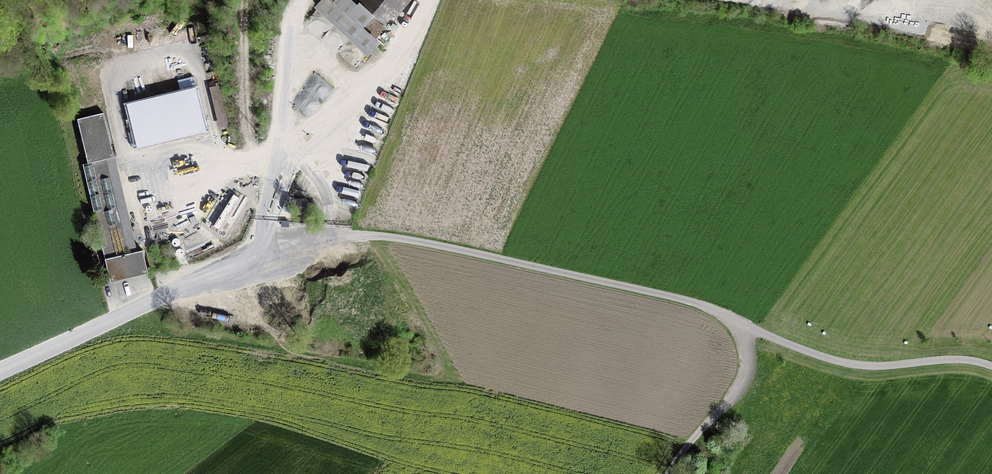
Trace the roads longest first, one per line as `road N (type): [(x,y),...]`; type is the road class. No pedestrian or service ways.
road 1 (unclassified): [(0,370),(266,242),(326,234),(462,250),(682,299),(736,322)]
road 2 (track): [(247,0),(252,144),(274,170),(295,162),(321,177),(350,169),(434,0)]
road 3 (unclassified): [(736,322),(847,363),(991,366)]
road 4 (unclassified): [(736,322),(747,346),(743,381),(669,473)]
road 5 (track): [(760,0),(873,12),(899,0)]
road 6 (track): [(294,0),(283,40),(284,132)]

